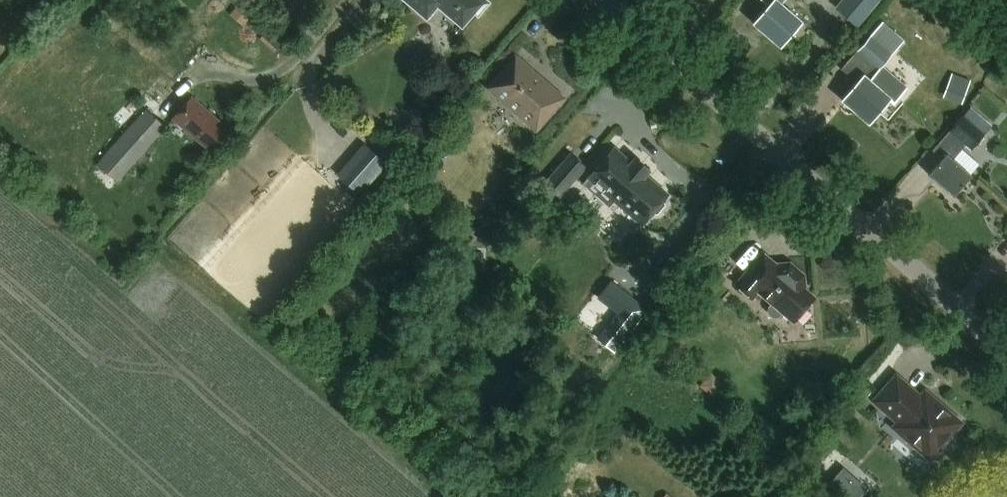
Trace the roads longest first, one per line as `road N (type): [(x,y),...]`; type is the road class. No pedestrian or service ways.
road 1 (unclassified): [(1006,344),(612,0)]

